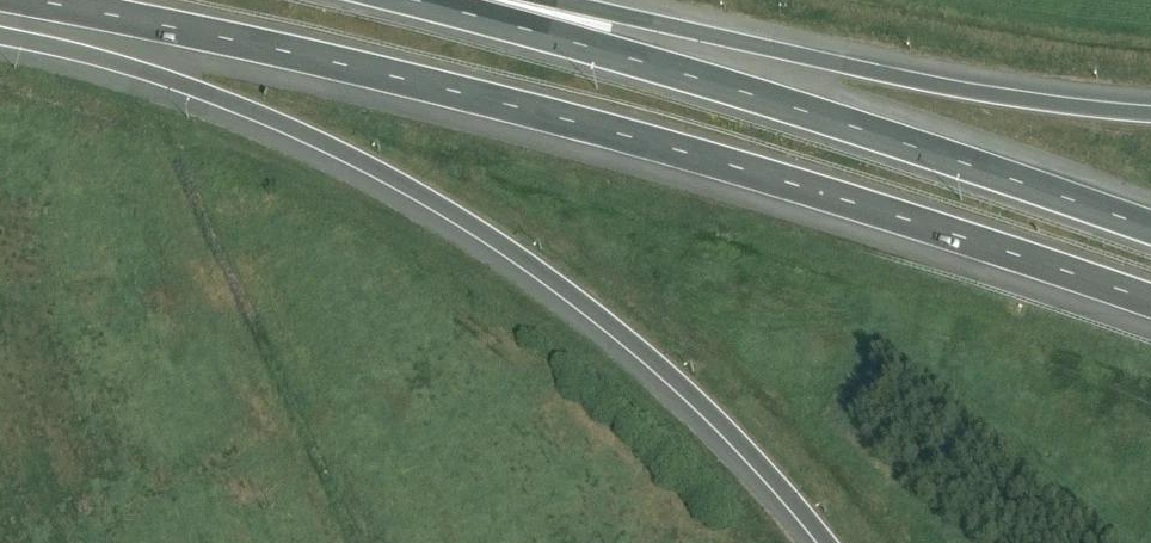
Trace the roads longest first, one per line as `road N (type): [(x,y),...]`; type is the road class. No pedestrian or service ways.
road 1 (motorway): [(29,0),(419,83),(676,150),(1150,301)]
road 2 (motorway): [(0,35),(129,68),(241,112),(362,167),(484,238),(677,390),(736,444),(819,542)]
road 3 (motorway): [(1150,228),(749,94),(411,0)]
road 4 (motorway): [(1150,115),(916,82),(617,15),(501,0)]

